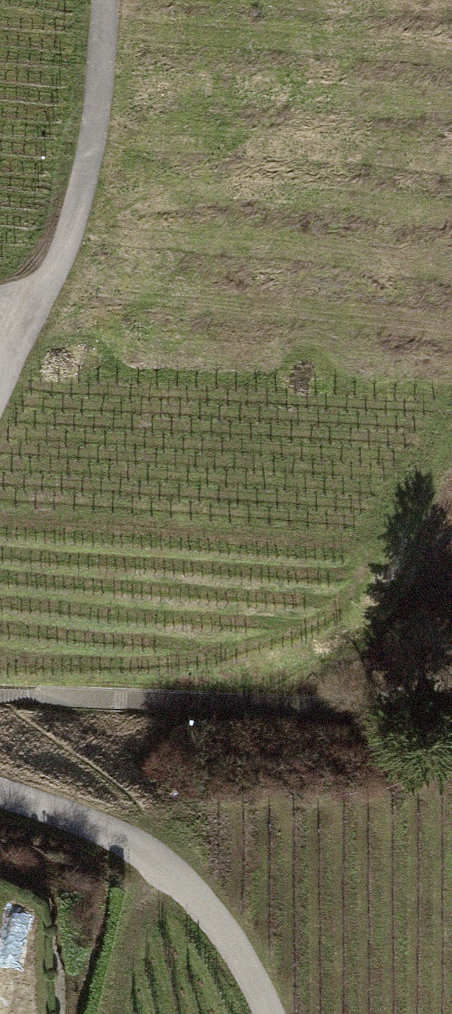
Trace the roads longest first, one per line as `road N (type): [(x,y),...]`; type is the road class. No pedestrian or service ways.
road 1 (residential): [(273,1013),(218,924),(146,847),(0,792)]
road 2 (residential): [(107,0),(87,189),(35,311)]
road 3 (track): [(110,1013),(146,847)]

